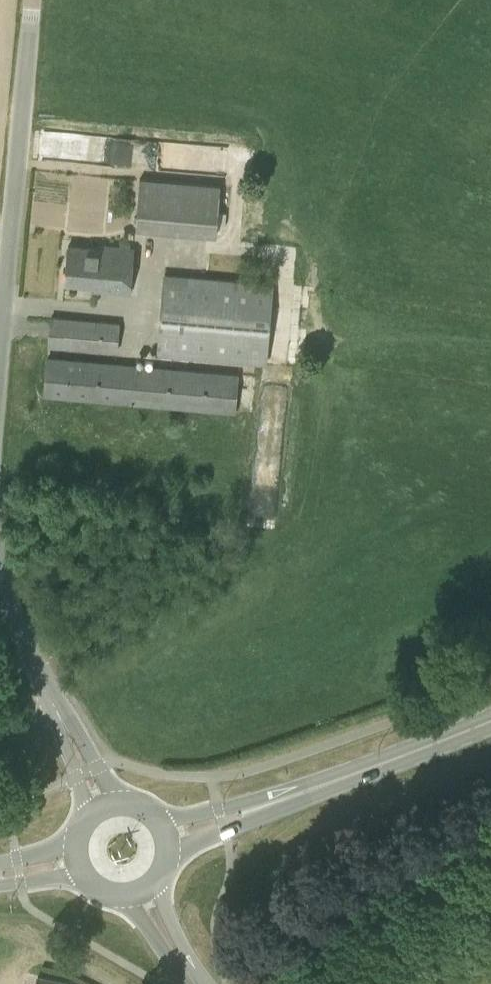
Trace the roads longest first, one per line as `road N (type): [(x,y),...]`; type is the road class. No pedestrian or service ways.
road 1 (tertiary): [(0,366),(33,0)]
road 2 (secondary): [(169,836),(490,721)]
road 3 (tertiary): [(101,809),(0,578)]
road 4 (unclassified): [(327,983),(490,867)]

